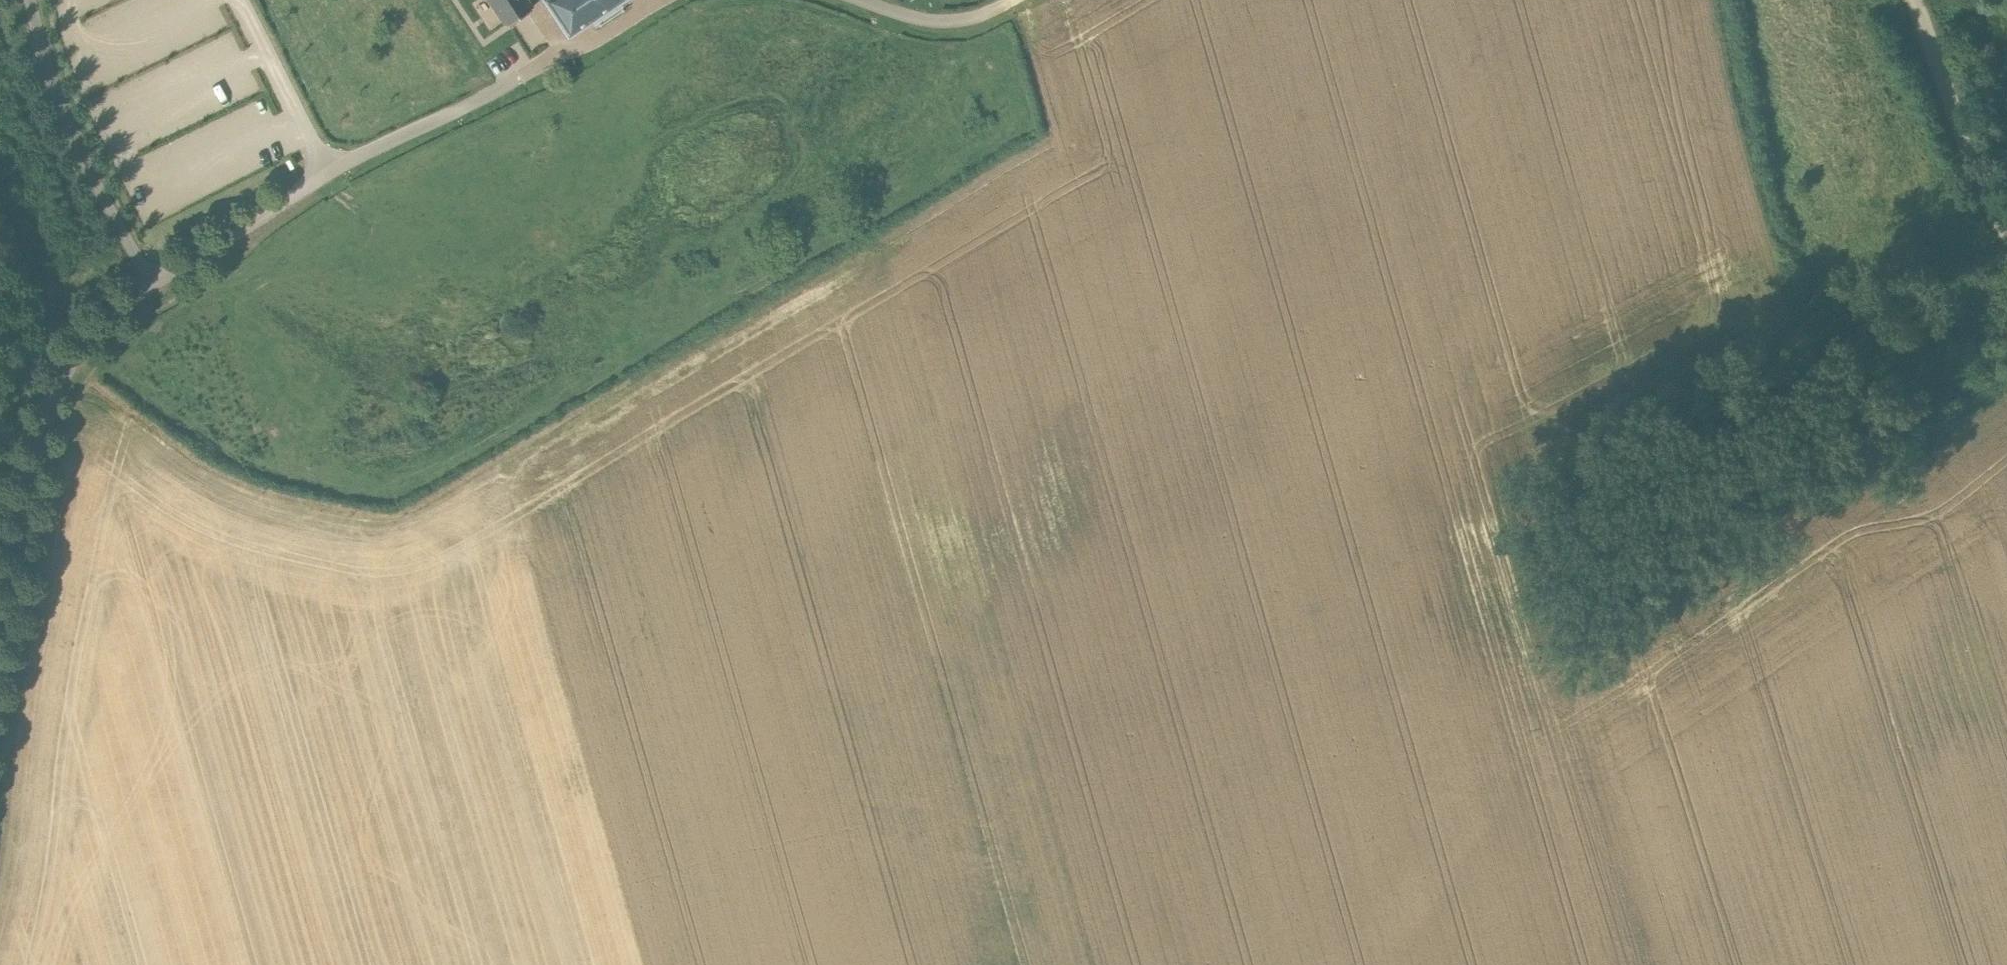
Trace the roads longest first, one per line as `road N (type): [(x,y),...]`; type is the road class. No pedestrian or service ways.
road 1 (unclassified): [(0,629),(50,406),(96,332),(152,283)]
road 2 (unclassified): [(31,0),(70,130),(152,283)]
road 3 (unclassified): [(152,283),(329,173)]

